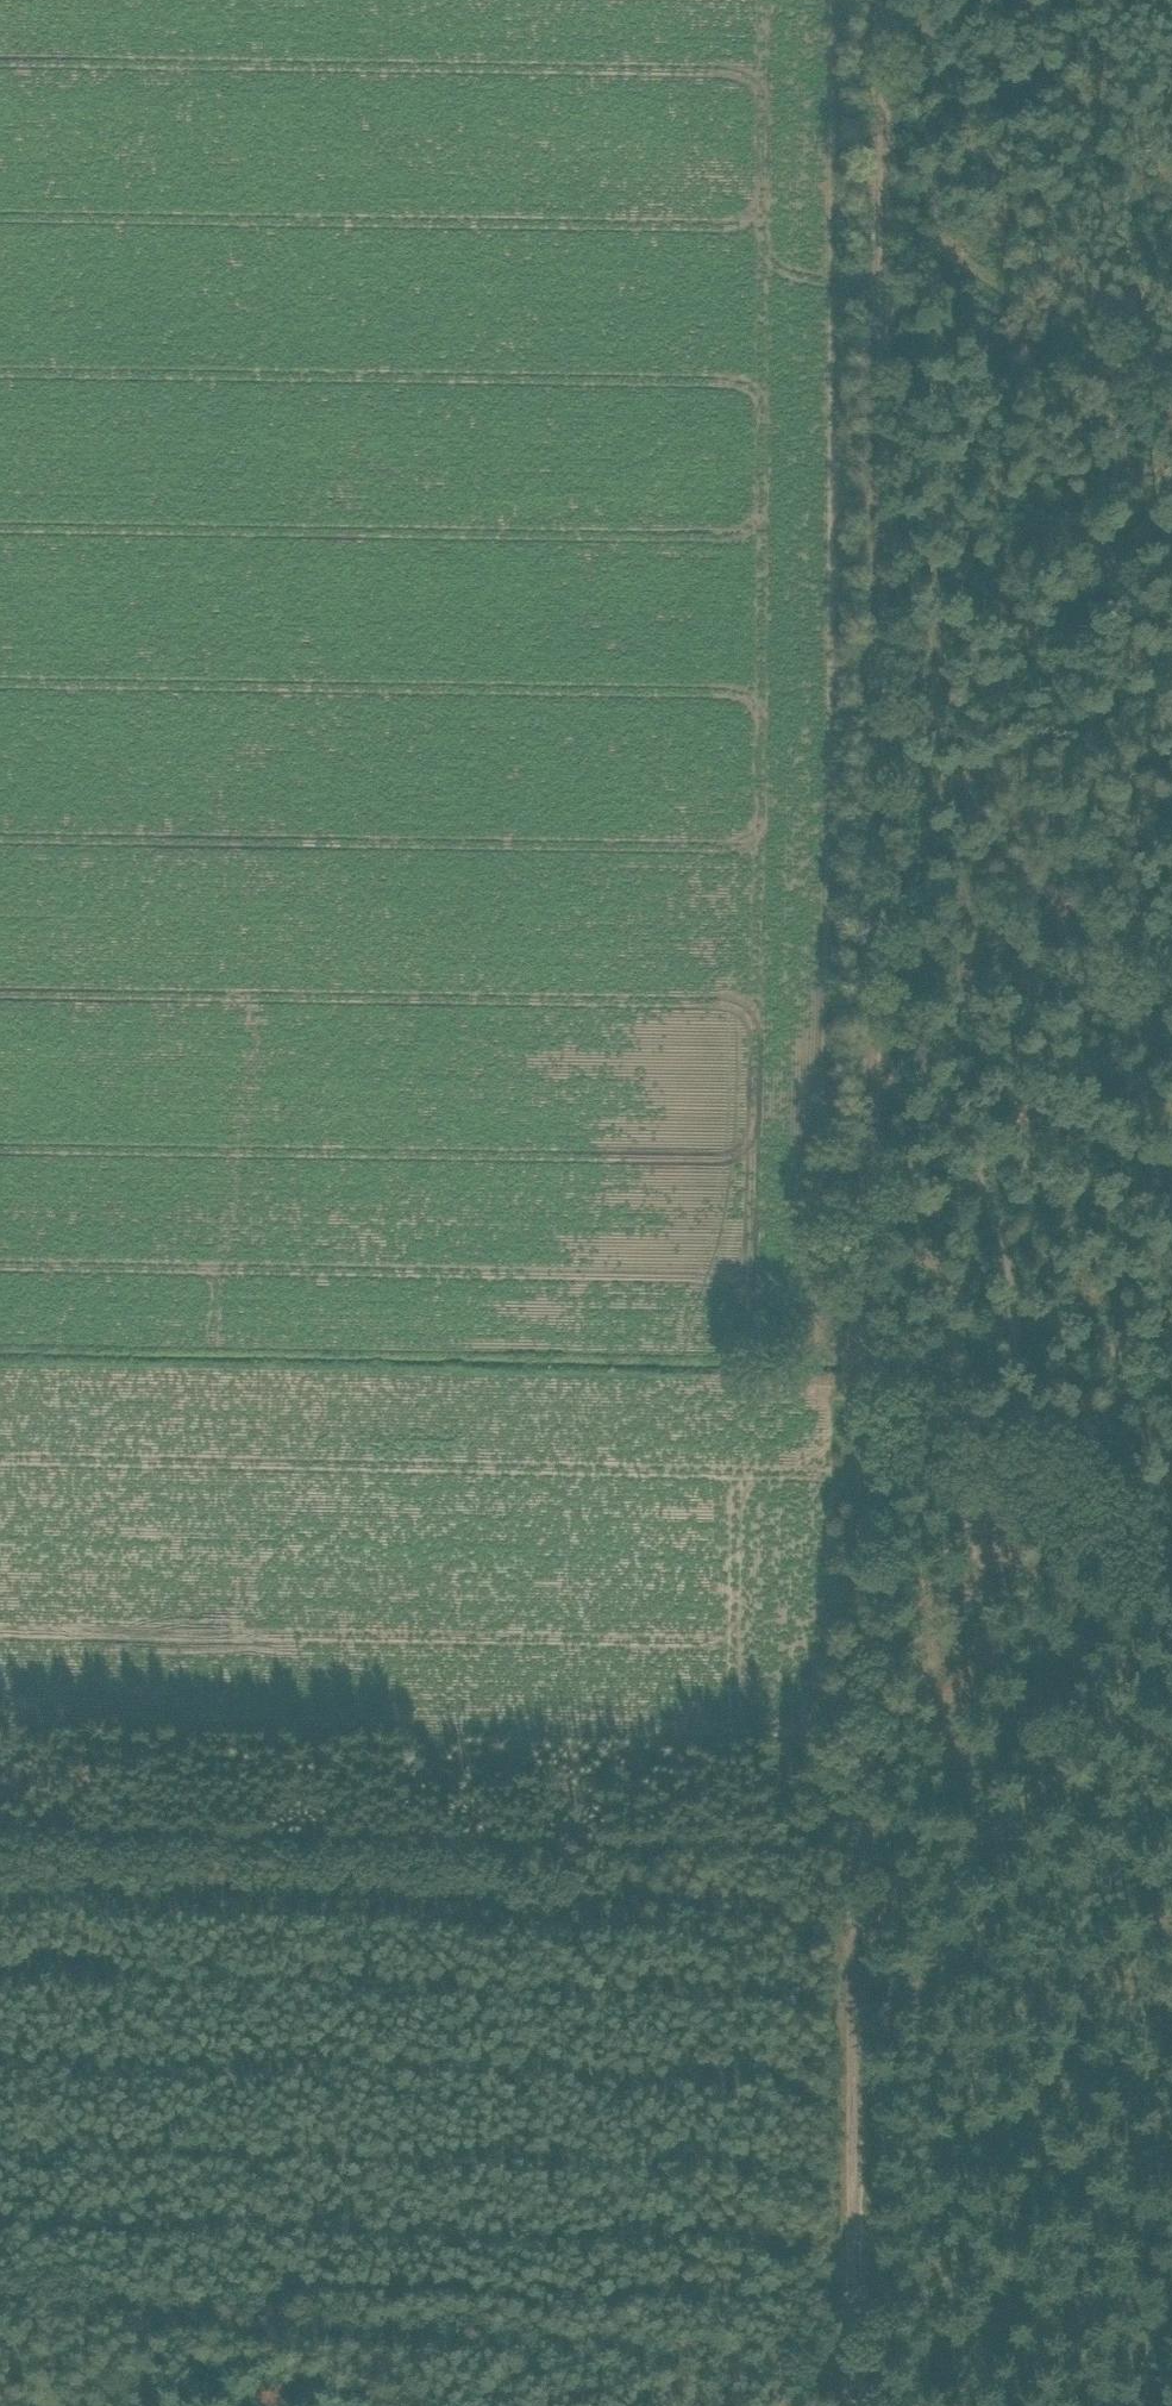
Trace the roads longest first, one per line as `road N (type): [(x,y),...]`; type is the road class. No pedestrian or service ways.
road 1 (track): [(852,2361),(864,1855),(879,0)]
road 2 (track): [(851,2405),(852,2361),(0,2286)]
road 3 (track): [(937,248),(1171,400)]

